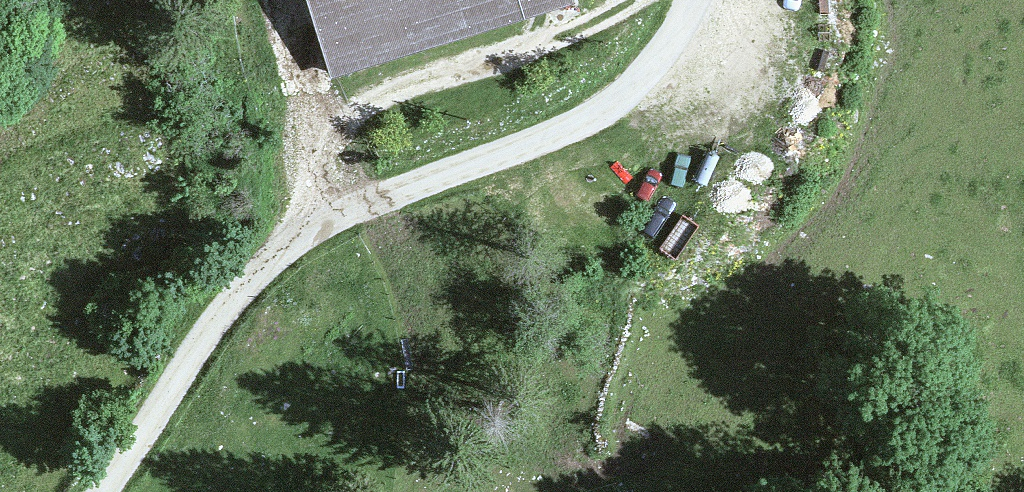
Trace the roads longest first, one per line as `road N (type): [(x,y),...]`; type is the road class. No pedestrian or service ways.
road 1 (track): [(686,0),(666,48),(565,130),(407,189),(262,270),(99,491)]
road 2 (track): [(262,270),(338,122),(610,0)]

